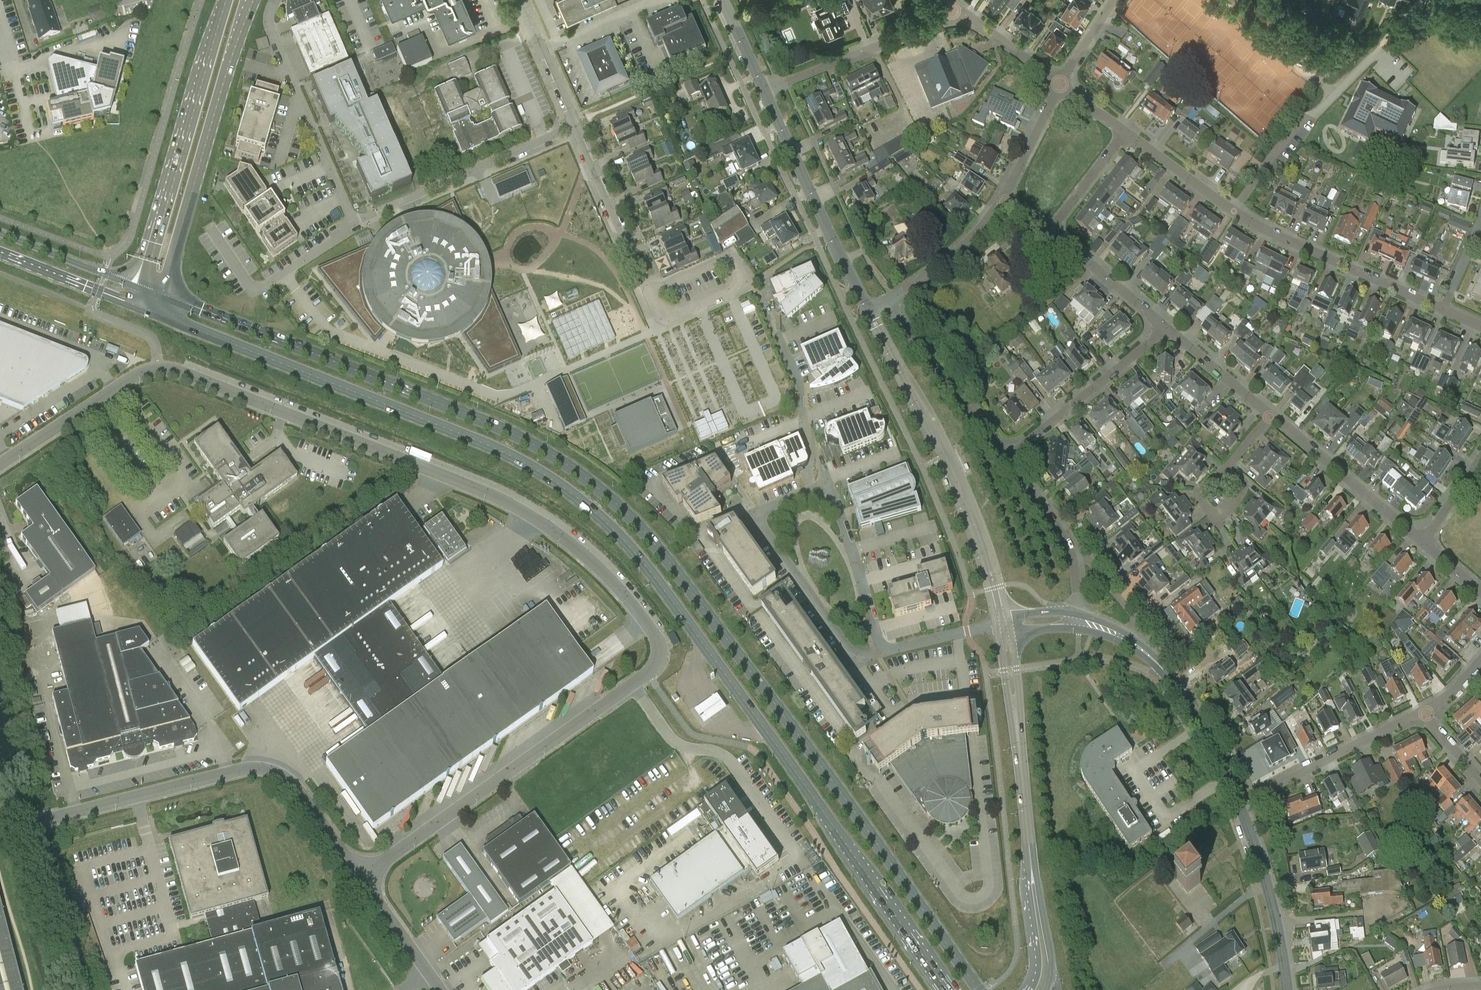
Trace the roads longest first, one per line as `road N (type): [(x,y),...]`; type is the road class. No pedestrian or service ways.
road 1 (unclassified): [(0,464),(135,375),(171,369),(497,497),(614,582),(658,640),(649,674),(361,879)]
road 2 (primary): [(979,989),(649,536),(601,490),(506,431),(164,296)]
road 3 (primary): [(159,314),(498,450),(596,514),(669,594),(947,989)]
road 4 (unclassified): [(0,831),(257,761),(278,763),(361,879)]
road 5 (residential): [(1040,989),(1005,635)]
road 6 (primary): [(164,296),(252,0)]
road 7 (primary): [(225,0),(139,288)]
road 8 (unclassified): [(882,652),(855,663),(749,515),(830,485)]
road 9 (residential): [(869,315),(766,91)]
road 10 (unclassified): [(350,223),(575,127)]
road 11 (unclassified): [(350,223),(269,33),(274,0)]
road 12 (residential): [(1442,308),(1233,211)]
road 13 (residential): [(647,292),(731,256),(745,283),(672,315),(656,312)]
road 14 (unclassified): [(1233,211),(1303,119),(1377,53)]
road 15 (unclassified): [(756,293),(801,385),(802,423),(830,485)]
road 16 (residential): [(1005,459),(1167,328)]
road 17 (residential): [(1239,805),(1426,714)]
road 18 (residential): [(766,91),(952,11)]
road 19 (residential): [(1129,640),(1175,684),(1239,805)]
road 20 (residential): [(1422,542),(1269,418)]
road 21 (residential): [(1005,459),(888,306)]
road 22 (residential): [(1239,805),(1266,886),(1288,989)]
road 23 (residential): [(647,292),(575,127)]
road 24 (unclassified): [(830,485),(882,652)]
road 25 (residential): [(1077,613),(1068,546),(1016,472)]
road 26 (residential): [(888,306),(1005,202)]
road 27 (residential): [(1167,328),(1048,233)]
road 28 (secondary): [(139,288),(0,236)]
road 29 (secondary): [(0,254),(134,304)]
road 30 (residential): [(575,127),(521,0)]
road 31 (residential): [(1269,418),(1167,328)]
road 32 (unclassified): [(440,989),(361,879)]
road 33 (residential): [(1233,211),(1126,131)]
road 34 (residential): [(1005,202),(1060,83)]
road 35 (residential): [(1060,83),(952,11)]
road 36 (residential): [(1048,233),(1126,131)]

